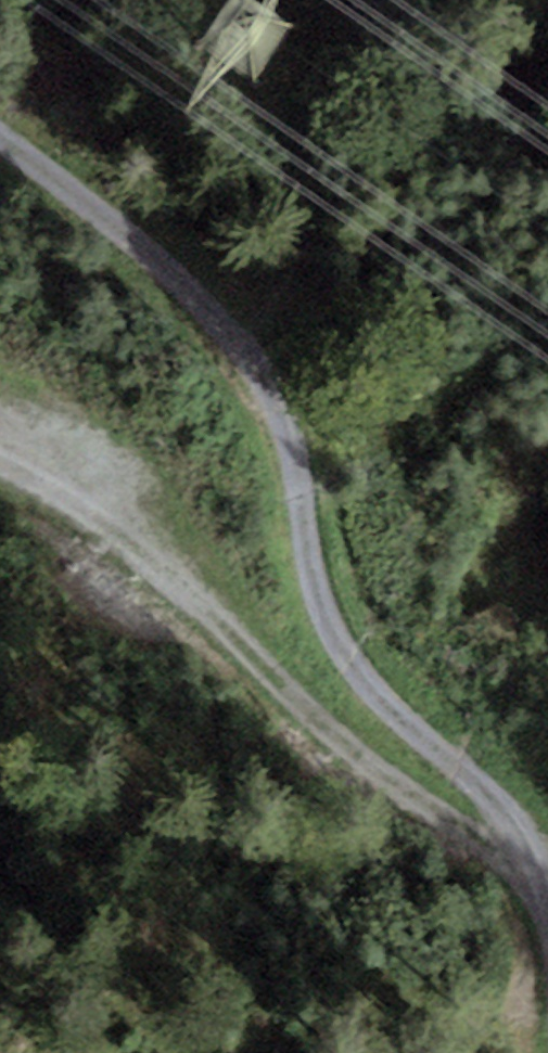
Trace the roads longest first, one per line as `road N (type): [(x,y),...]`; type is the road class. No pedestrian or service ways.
road 1 (track): [(0,135),(99,201),(202,293),(272,391),(329,626),(510,814),(513,852)]
road 2 (track): [(513,852),(376,784),(123,533),(0,449)]

